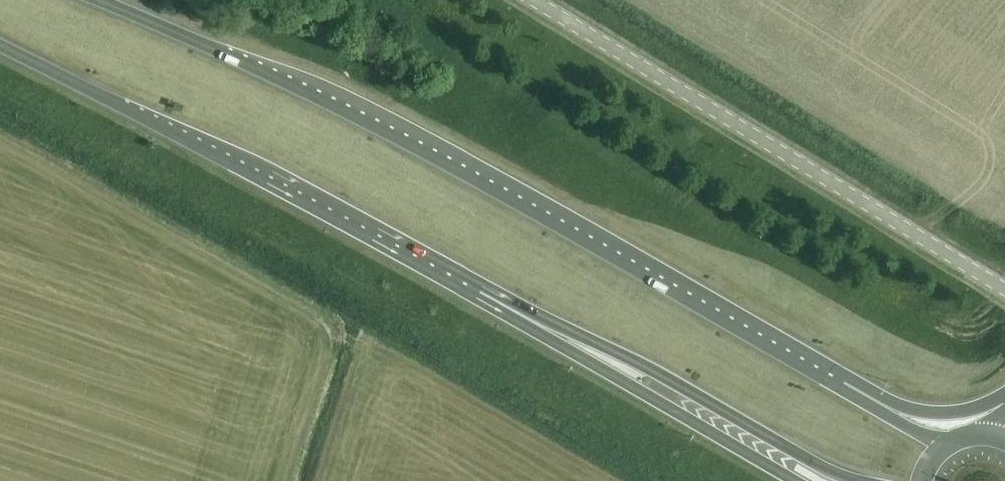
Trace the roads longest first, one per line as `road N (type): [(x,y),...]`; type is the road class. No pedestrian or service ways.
road 1 (trunk): [(813,372),(447,165),(230,56),(97,0)]
road 2 (unclassified): [(1004,288),(533,0)]
road 3 (trunk): [(0,47),(478,297)]
road 4 (trunk): [(478,297),(571,331),(685,388)]
road 5 (trunk): [(478,297),(673,410)]
road 6 (primary): [(685,388),(856,480)]
road 7 (primary): [(673,410),(796,480)]
road 8 (primary): [(1004,396),(955,412),(872,406)]

